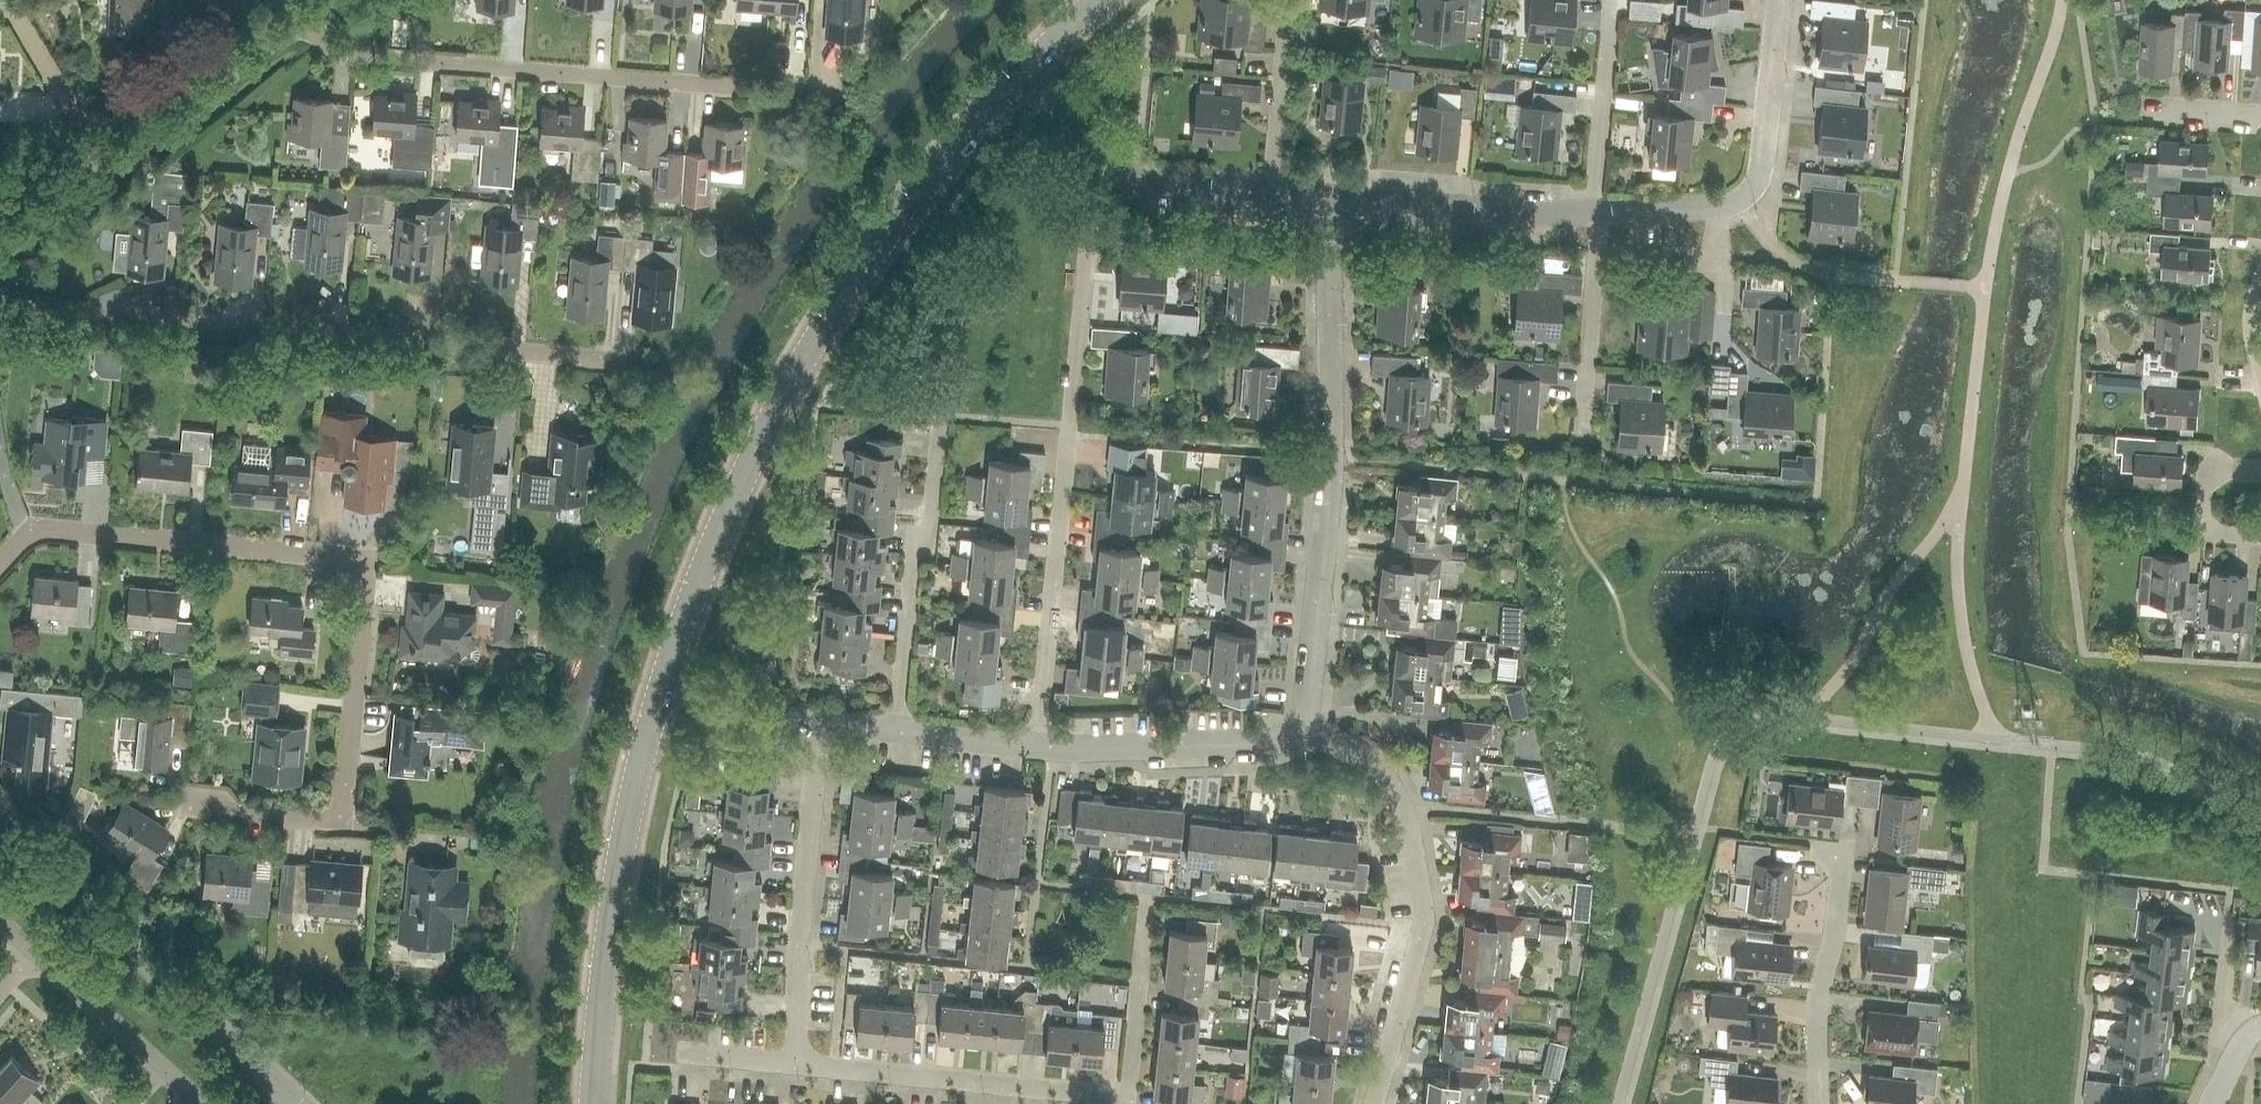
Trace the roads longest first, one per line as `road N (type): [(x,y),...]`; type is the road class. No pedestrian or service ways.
road 1 (residential): [(190,800),(350,814),(368,558),(37,528),(0,570)]
road 2 (tertiary): [(666,680),(701,557),(889,220),(1025,73)]
road 3 (residential): [(622,364),(10,302),(0,294)]
road 4 (residential): [(1037,749),(1089,186),(1110,161)]
road 5 (residential): [(1299,725),(1315,645),(1333,448),(1329,196)]
road 6 (residential): [(754,86),(358,66),(313,49),(299,25)]
road 7 (residential): [(1299,725),(1379,772),(1405,806),(1421,876),(1426,924),(1376,1103)]
road 8 (tertiary): [(595,1103),(610,897),(666,680)]
road 9 (tertiary): [(298,1103),(0,829)]
road 10 (residential): [(1598,212),(1711,205),(1741,199),(1753,188),(1764,167),(1782,0)]
road 11 (residential): [(796,1066),(797,968),(822,723)]
road 12 (residential): [(1113,1103),(1103,1095),(796,1066)]
road 13 (residential): [(895,731),(941,426)]
road 14 (residential): [(1329,196),(1598,212)]
road 15 (residential): [(1037,749),(1254,746),(1299,725)]
road 16 (residential): [(1820,1103),(1819,997),(1836,938),(1844,849)]
road 17 (residential): [(107,168),(299,25)]
road 18 (residential): [(1582,440),(1598,212)]
road 19 (residential): [(201,1103),(36,958)]
road 20 (residential): [(1118,1103),(1130,1088),(1149,895)]
road 21 (residential): [(1598,212),(1612,0)]
road 22 (residential): [(4,0),(107,168)]
road 23 (residential): [(1271,194),(1287,0)]
road 24 (residential): [(1110,161),(1148,185),(1271,194)]
road 25 (residential): [(666,680),(769,718),(822,723)]
road 26 (residential): [(2260,537),(2212,530),(2203,511),(2219,472),(2260,470)]
road 27 (residential): [(895,731),(1037,749)]
road 28 (residential): [(0,241),(107,168)]
road 29 (residential): [(1110,161),(1025,73)]
road 30 (residential): [(2244,1042),(2225,1010),(2232,926)]

